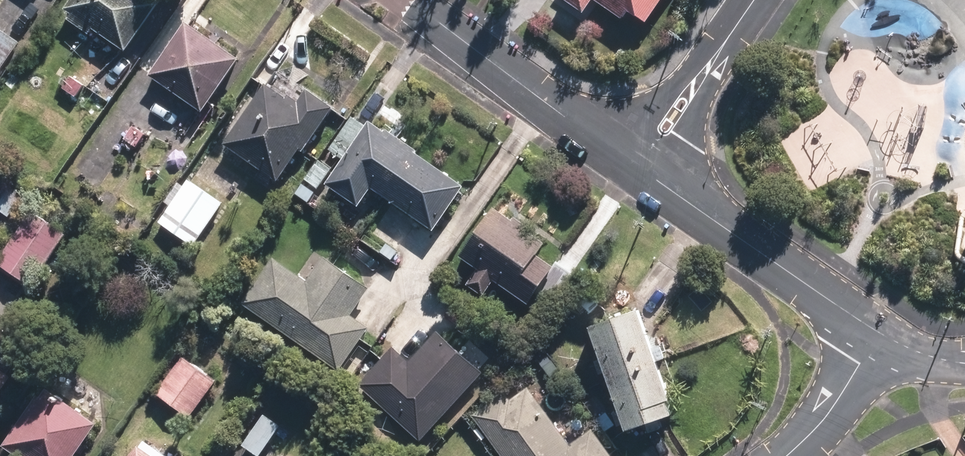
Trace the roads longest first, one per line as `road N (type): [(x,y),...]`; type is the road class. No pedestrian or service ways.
road 1 (residential): [(398,0),(643,166)]
road 2 (residential): [(643,166),(882,333)]
road 3 (residential): [(754,0),(643,166)]
road 4 (residential): [(882,333),(840,398),(785,455)]

